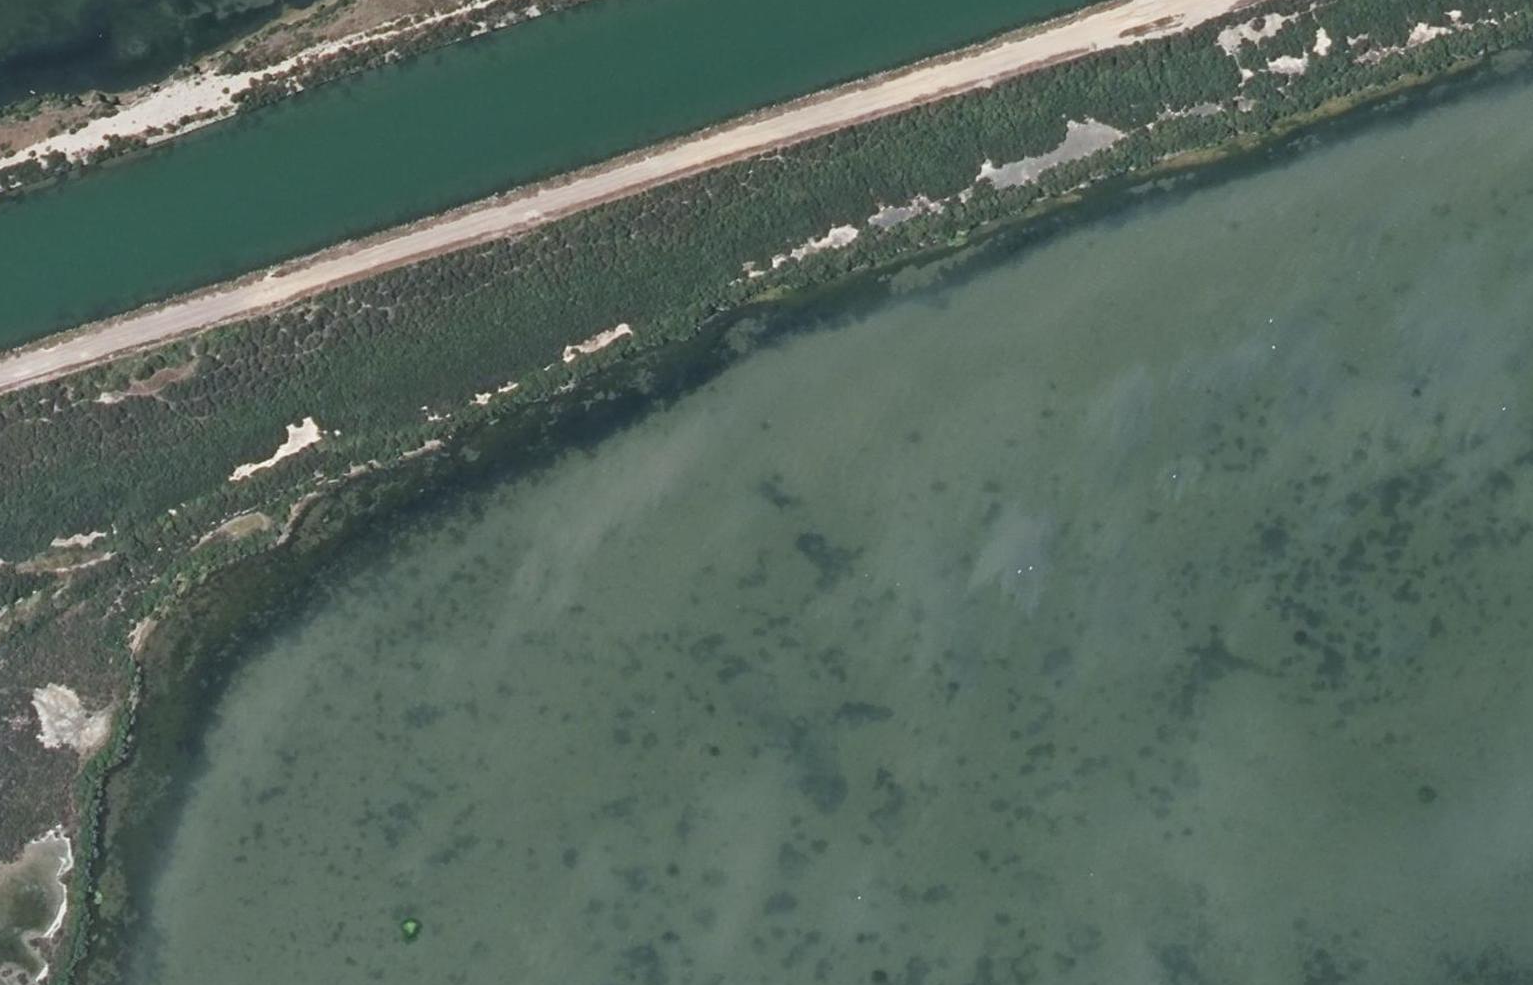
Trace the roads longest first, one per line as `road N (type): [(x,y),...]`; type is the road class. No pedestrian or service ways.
road 1 (track): [(1185,0),(0,374)]

